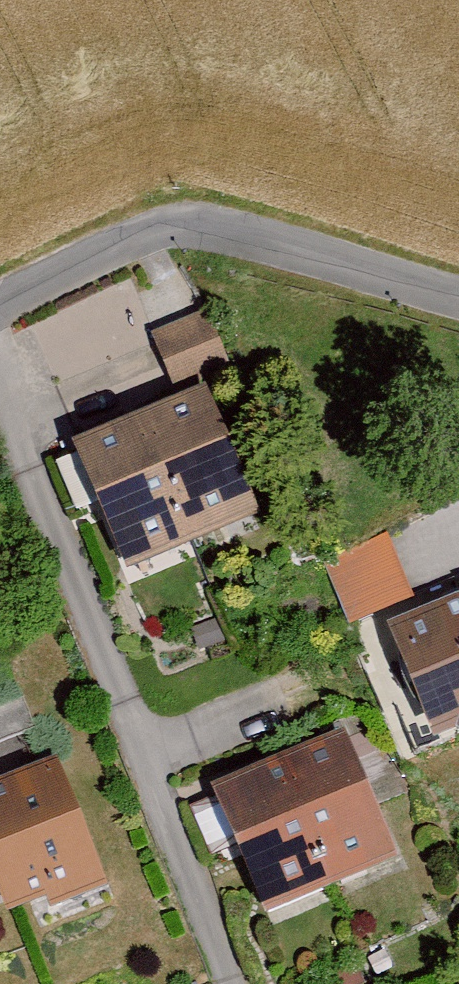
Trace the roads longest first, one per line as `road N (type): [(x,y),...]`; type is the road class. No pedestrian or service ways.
road 1 (residential): [(228,983),(0,379)]
road 2 (residential): [(0,304),(124,242),(178,225),(233,233),(458,300)]

